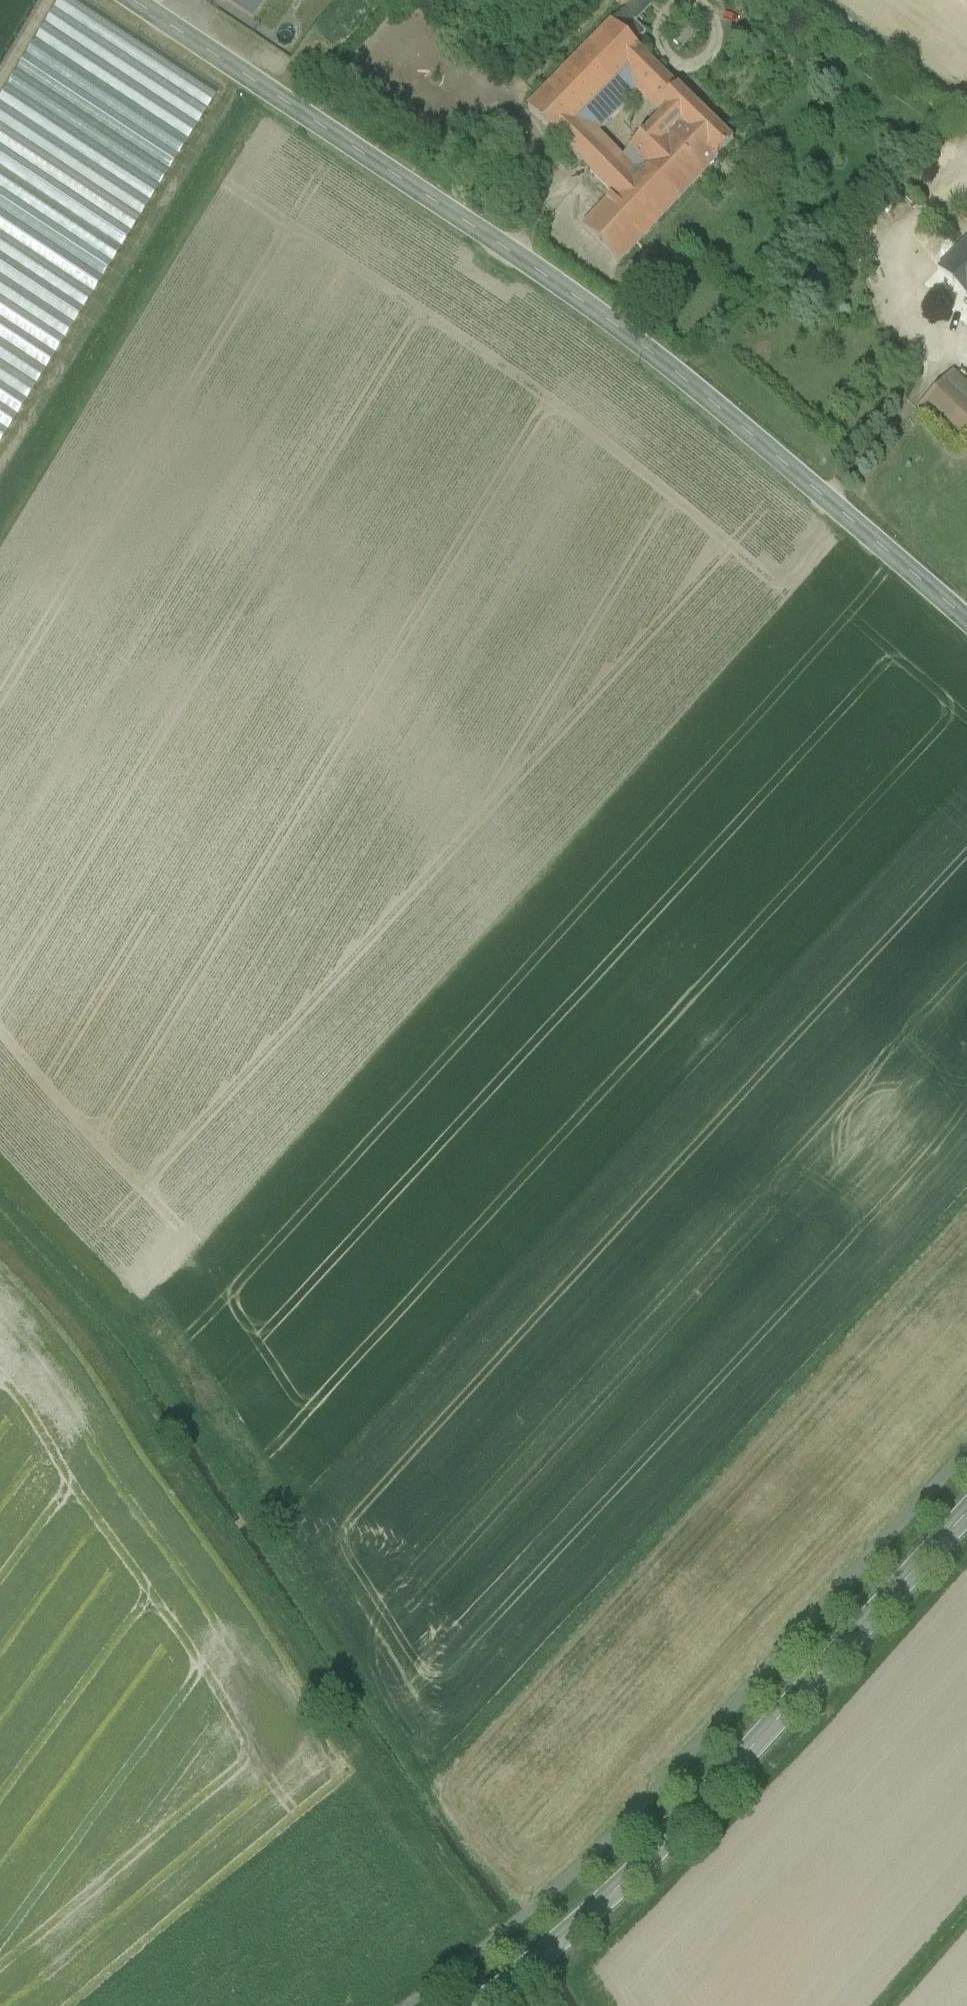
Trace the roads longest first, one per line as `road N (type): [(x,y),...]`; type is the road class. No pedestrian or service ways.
road 1 (tertiary): [(966,622),(845,516),(507,252),(128,0)]
road 2 (tertiary): [(476,2005),(571,1933),(966,1516)]
road 3 (unclassified): [(966,110),(809,0)]

